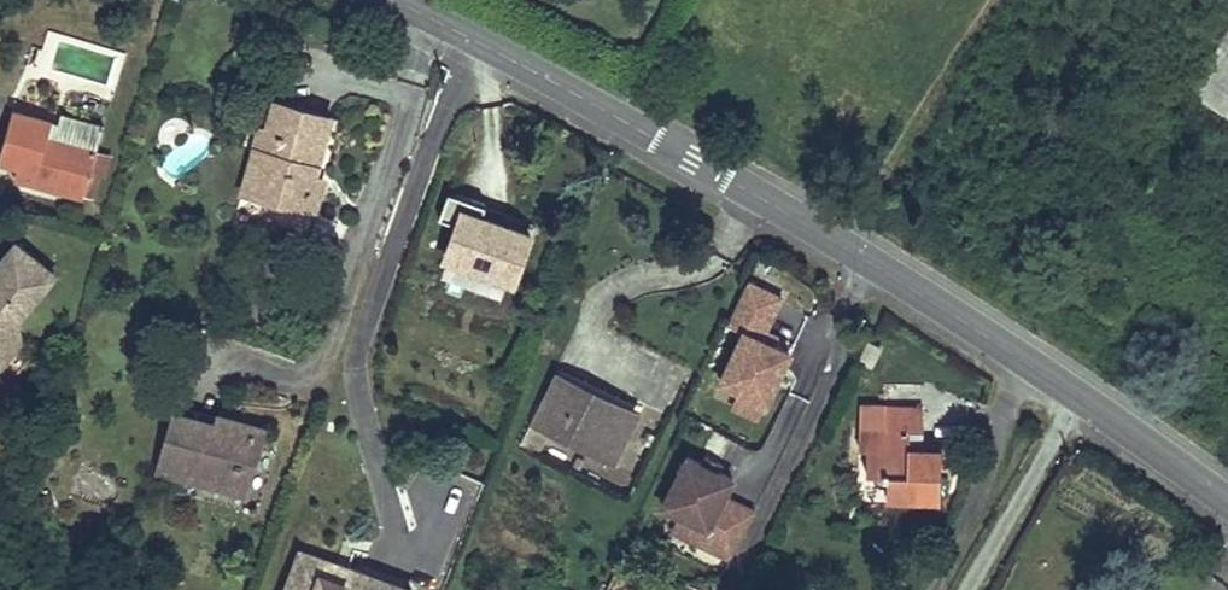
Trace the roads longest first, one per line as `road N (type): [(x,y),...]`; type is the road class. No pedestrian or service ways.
road 1 (tertiary): [(391,0),(692,159),(879,269),(1227,504)]
road 2 (track): [(986,0),(834,243)]

